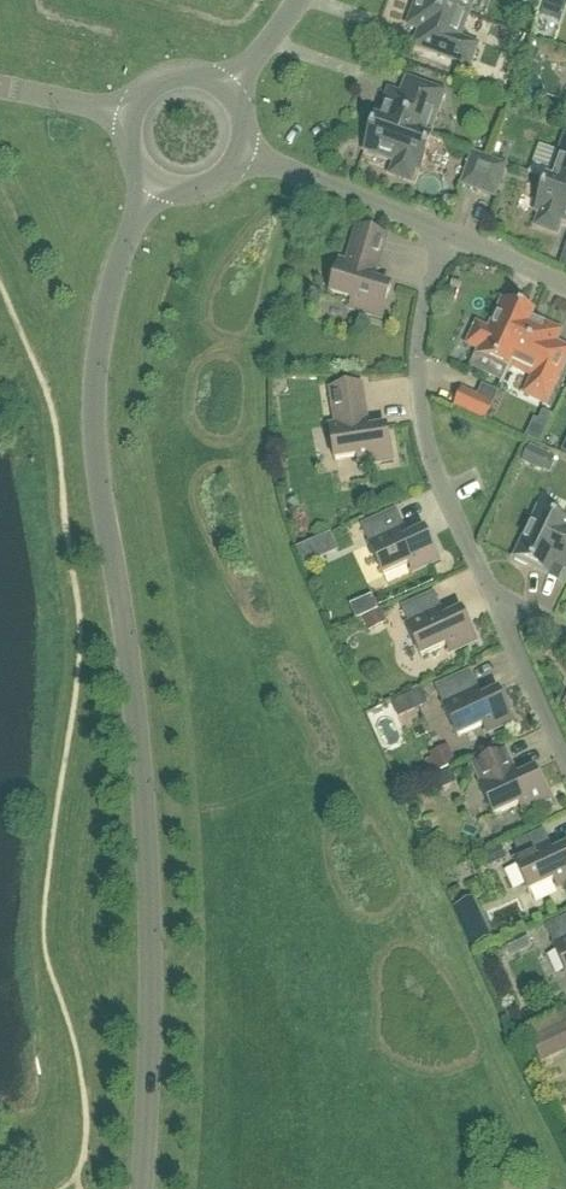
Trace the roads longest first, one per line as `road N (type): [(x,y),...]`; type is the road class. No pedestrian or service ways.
road 1 (unclassified): [(144,1188),(147,848),(96,413),(104,329),(151,184)]
road 2 (residential): [(453,237),(422,345),(420,403),(443,492),(495,609)]
road 3 (residential): [(453,237),(243,158)]
road 4 (residential): [(495,609),(565,763)]
road 5 (unclassified): [(130,116),(0,89)]
road 6 (residential): [(565,289),(453,237)]
road 7 (unclassified): [(229,93),(202,77),(170,78),(143,95),(130,116)]

